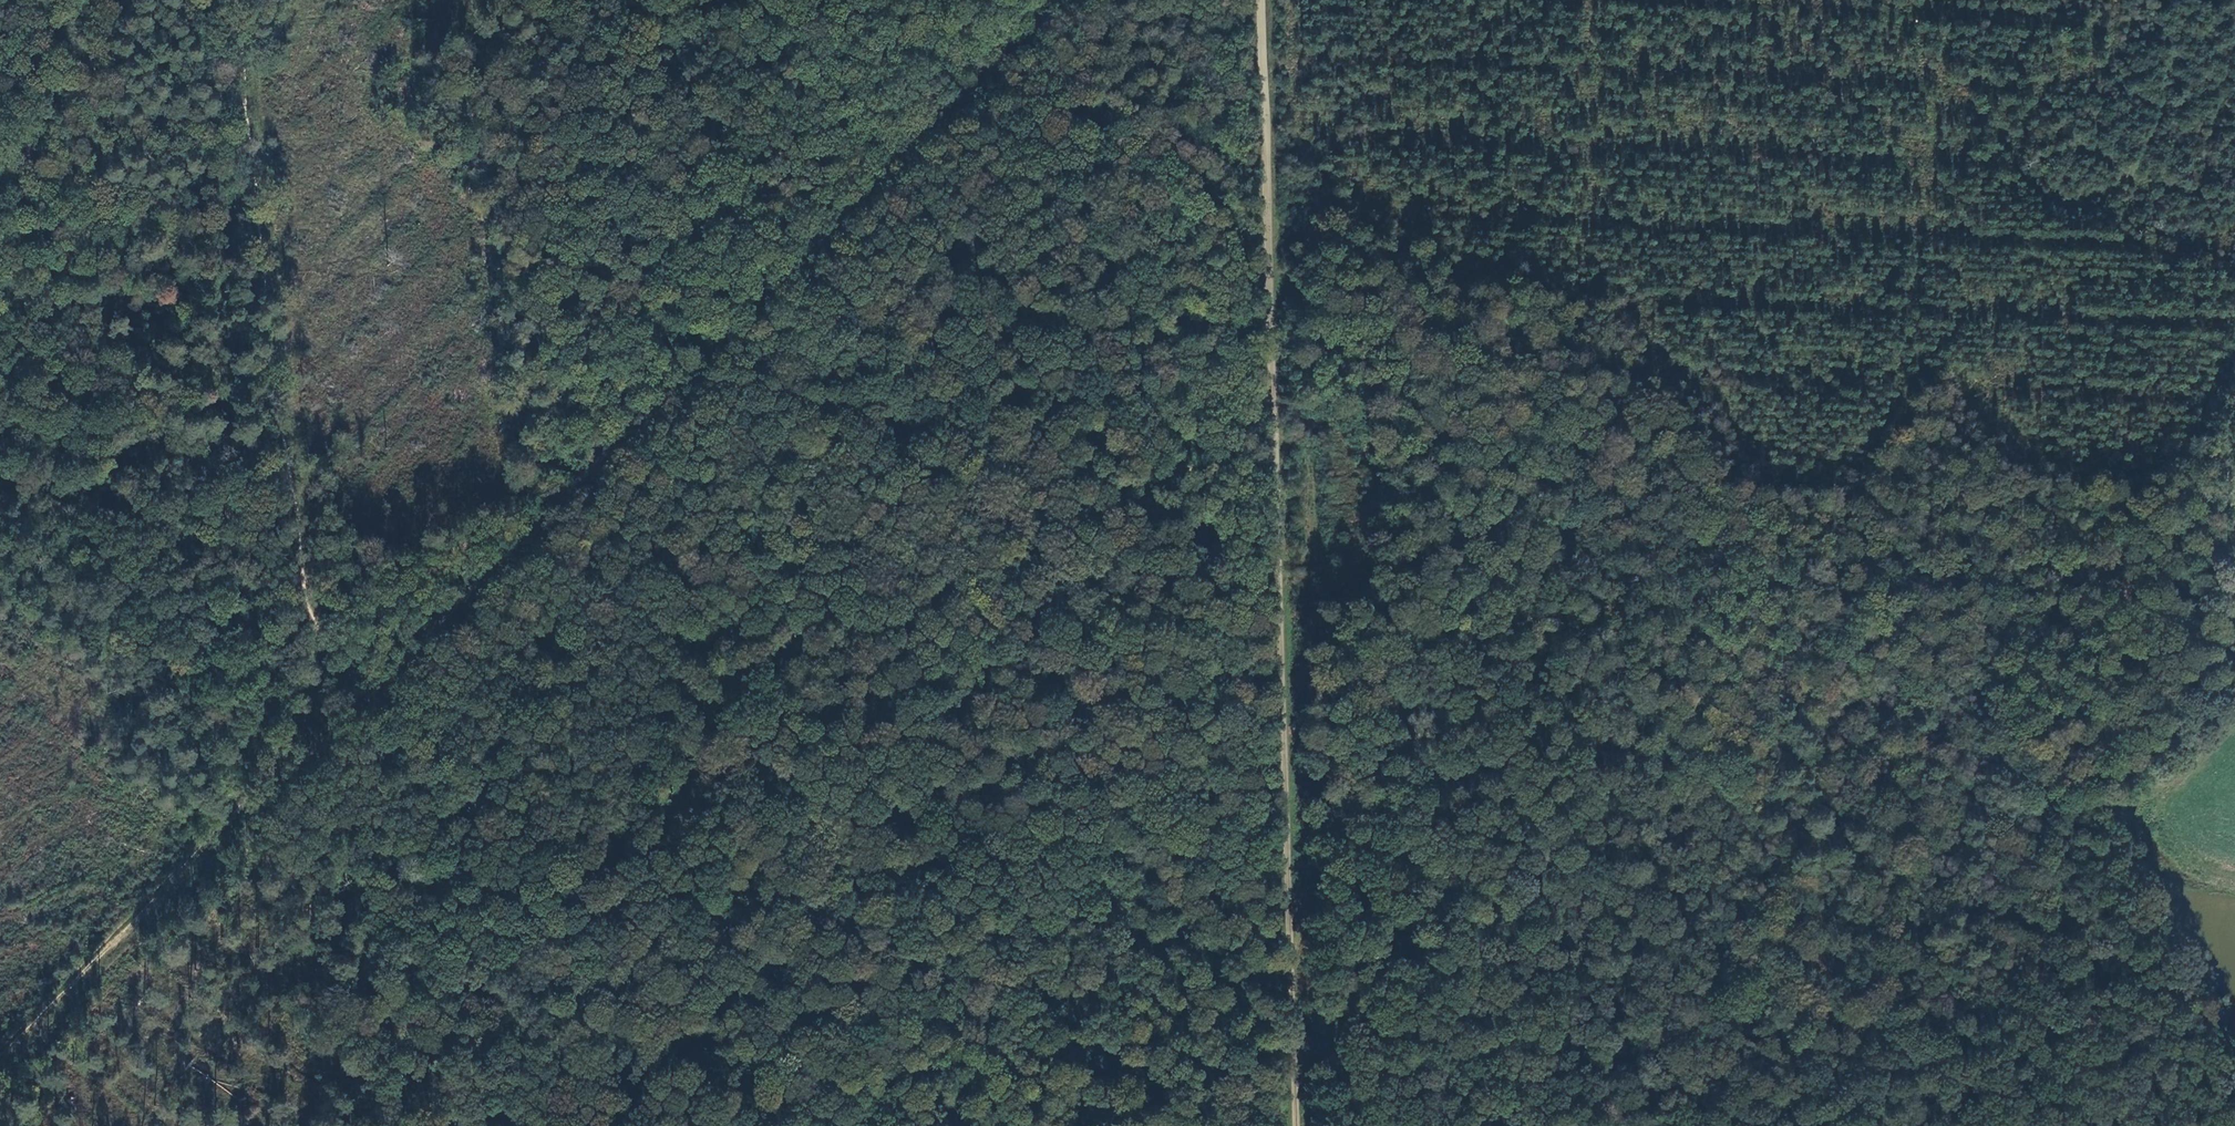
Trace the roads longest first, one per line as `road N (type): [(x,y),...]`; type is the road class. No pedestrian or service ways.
road 1 (track): [(1259,0),(1298,1125)]
road 2 (track): [(360,700),(1047,0)]
road 3 (track): [(0,1057),(201,850),(360,700)]

